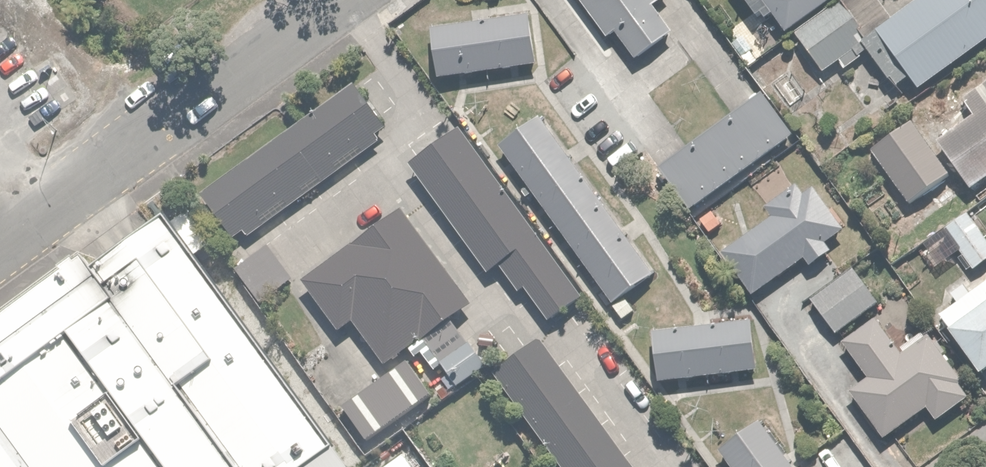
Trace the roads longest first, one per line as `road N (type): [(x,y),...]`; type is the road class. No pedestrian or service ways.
road 1 (residential): [(342,0),(0,256)]

